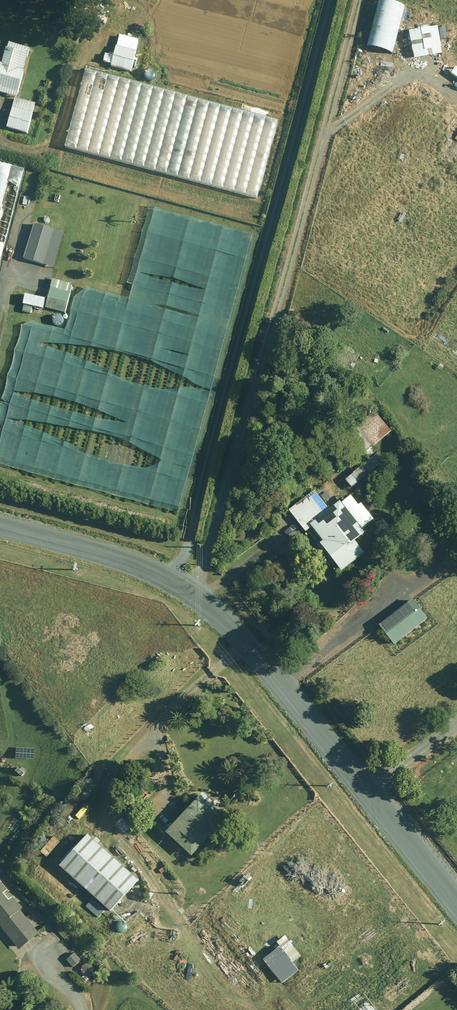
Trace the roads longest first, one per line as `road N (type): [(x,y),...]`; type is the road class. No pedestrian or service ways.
road 1 (unclassified): [(456,908),(216,614),(137,566),(0,526)]

